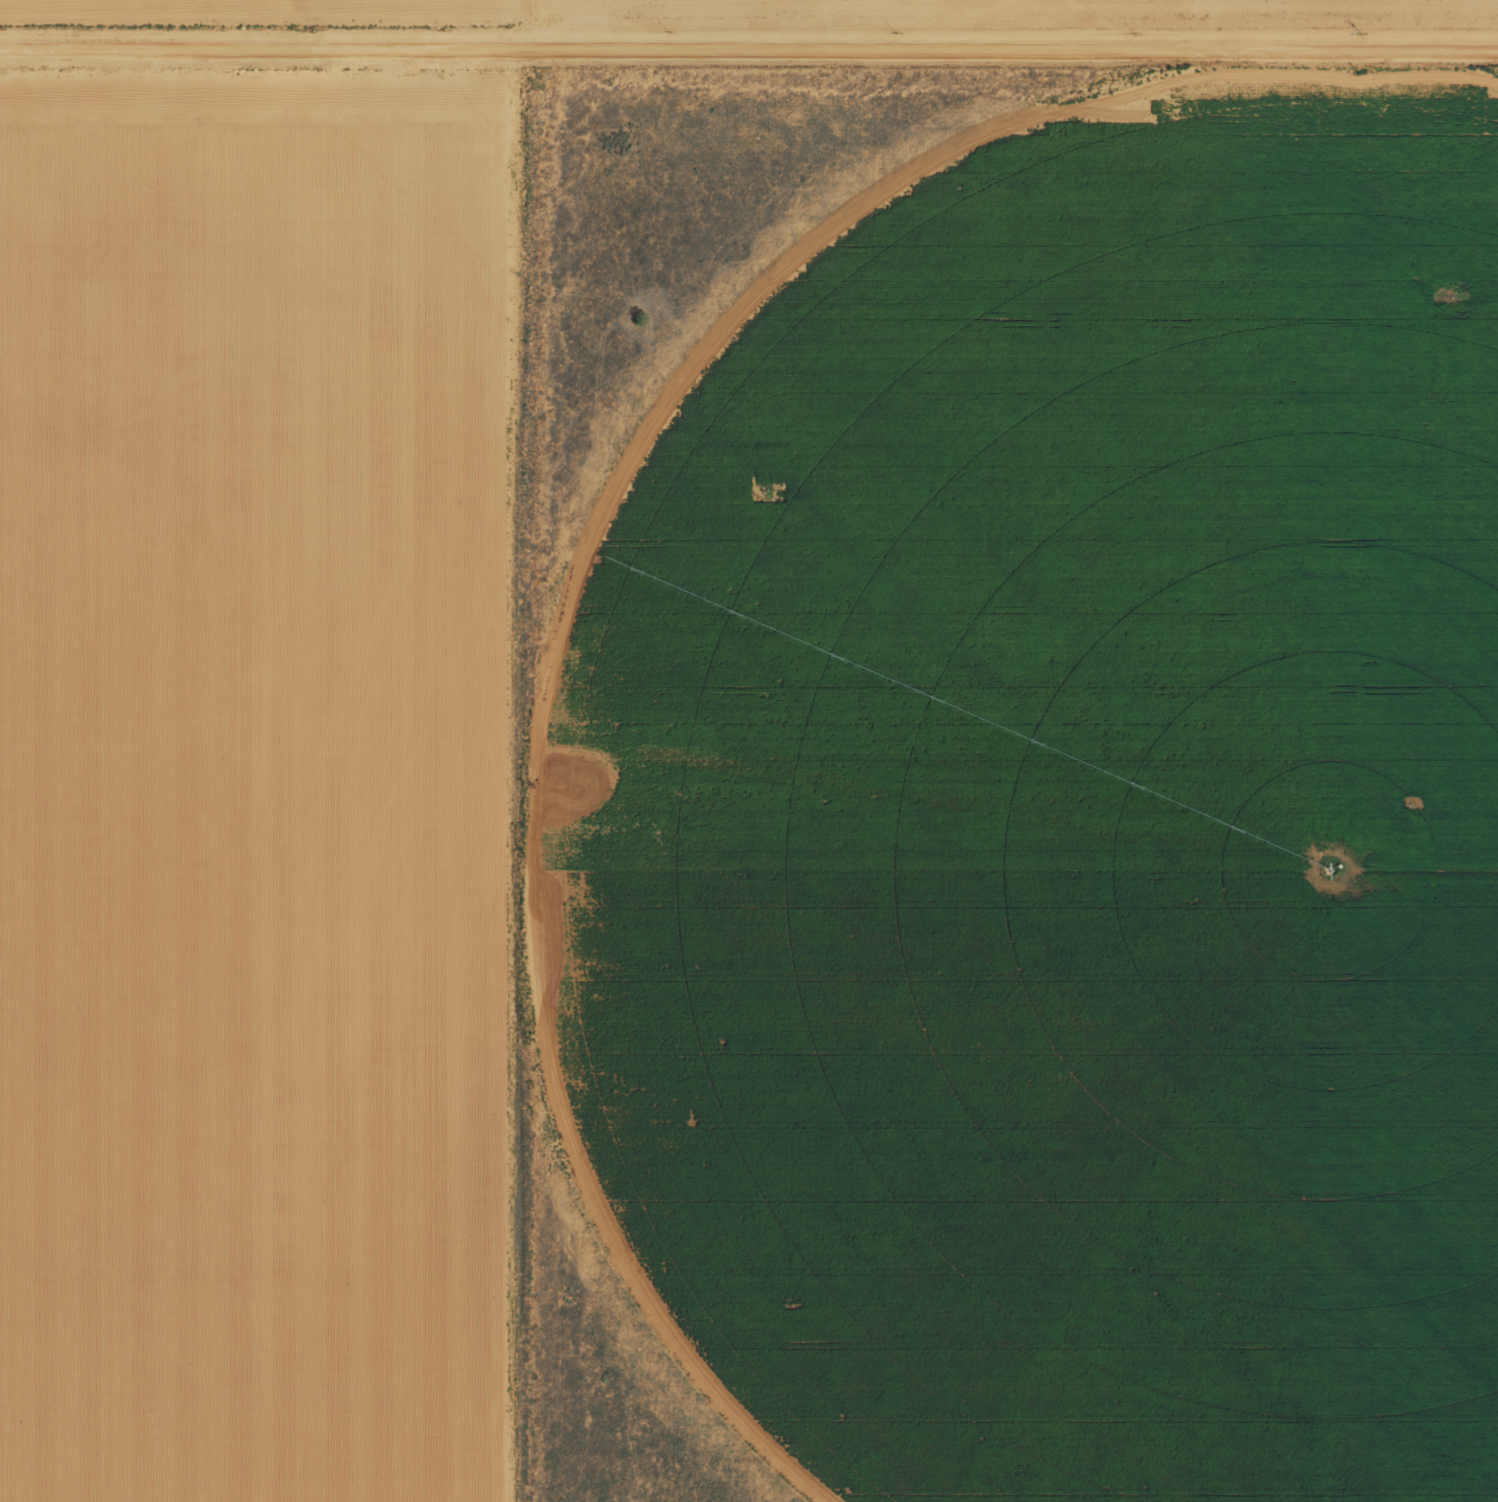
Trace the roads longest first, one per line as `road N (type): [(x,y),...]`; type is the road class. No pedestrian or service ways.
road 1 (residential): [(1497,24),(0,17)]

